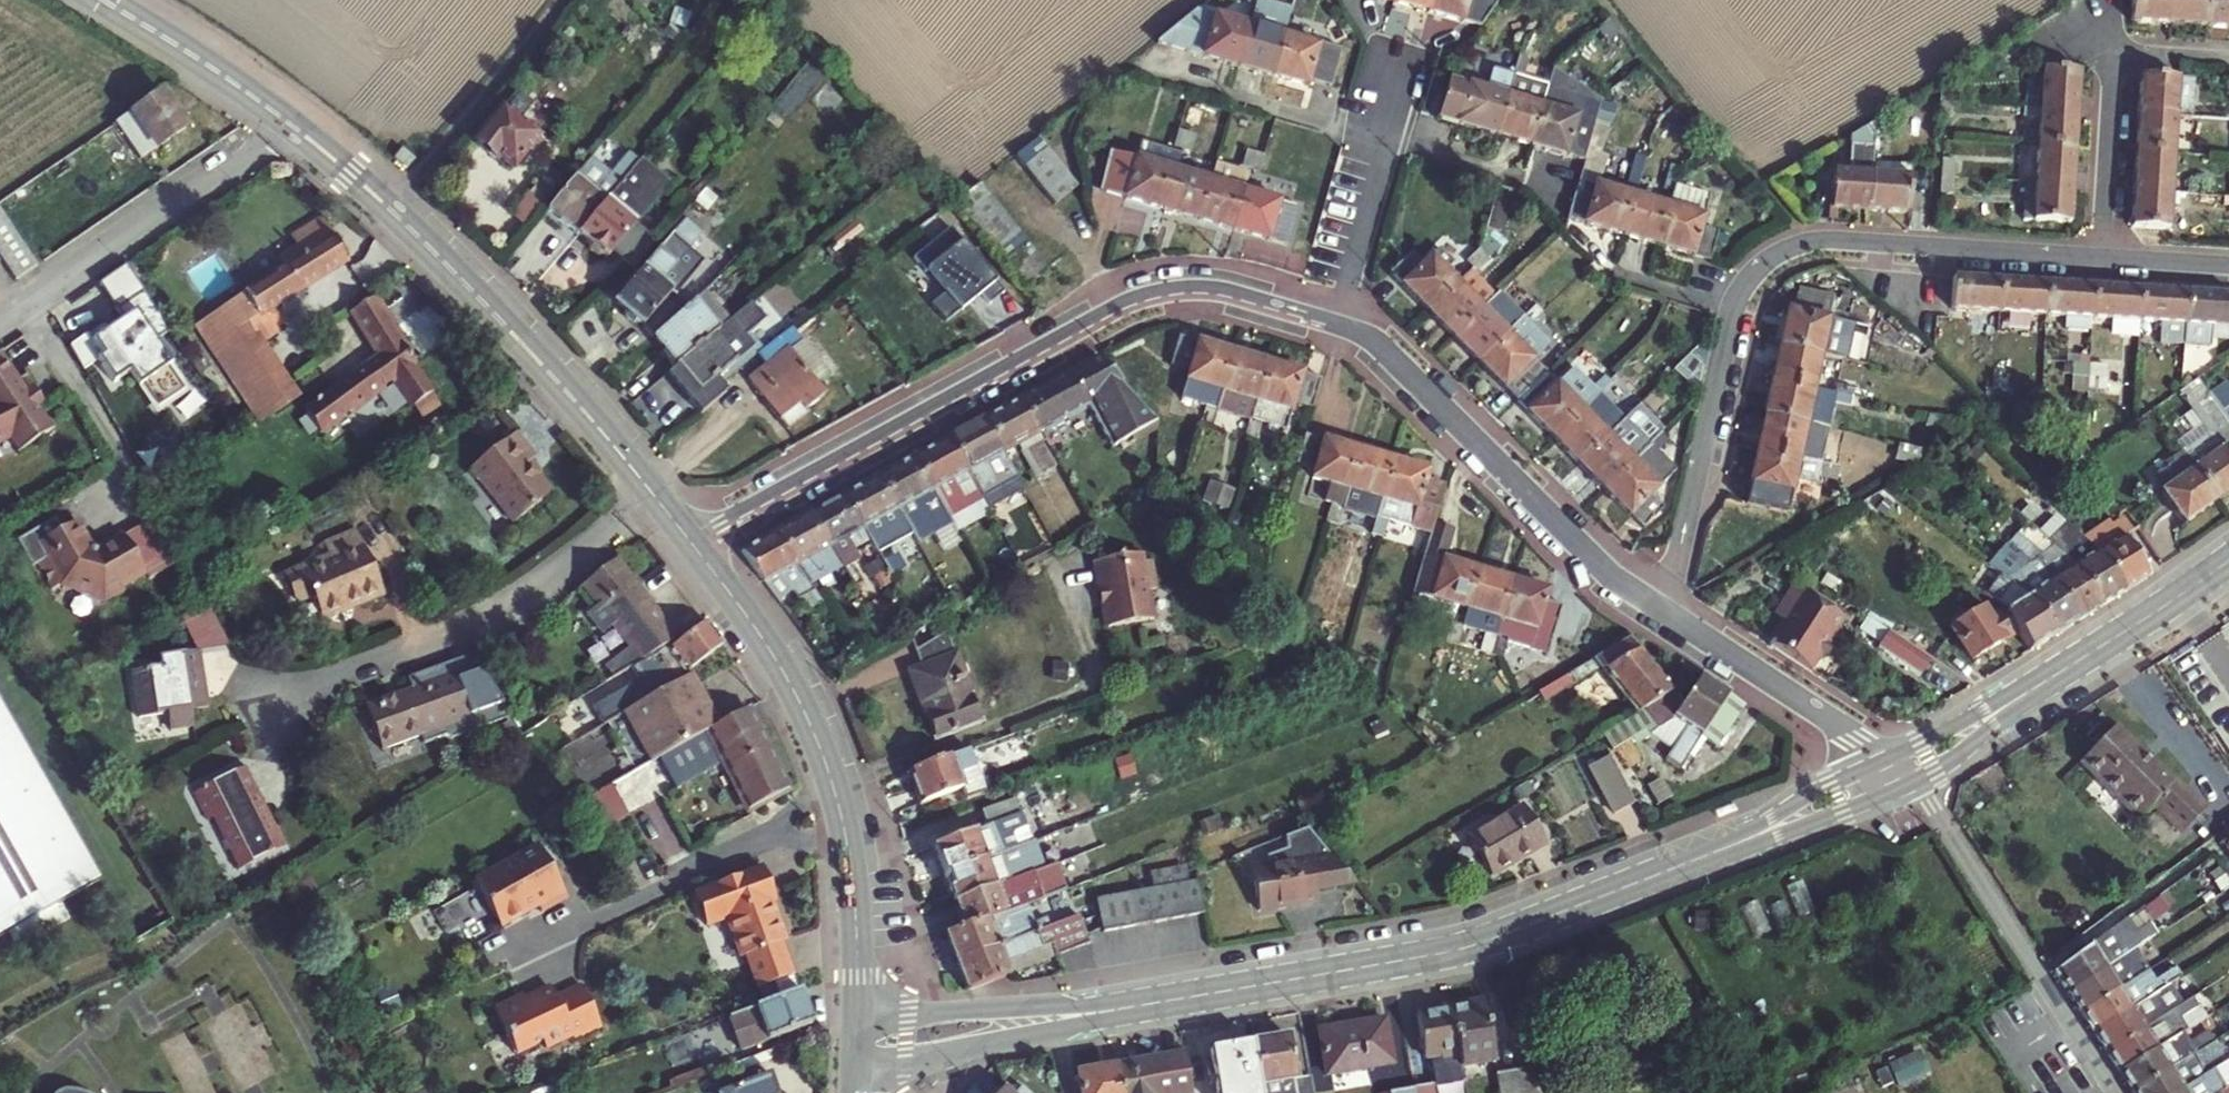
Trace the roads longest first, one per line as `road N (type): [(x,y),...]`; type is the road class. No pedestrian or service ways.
road 1 (residential): [(1339,323),(1207,291),(1131,301),(691,543)]
road 2 (secondary): [(1146,1005),(1462,949),(1729,845)]
road 3 (secondary): [(653,495),(469,286),(293,126)]
road 4 (secondary): [(856,1017),(851,876),(829,775),(781,668),(691,543)]
road 5 (residential): [(653,495),(498,608),(262,707)]
road 6 (residential): [(1339,323),(1381,346),(1600,567),(1665,614)]
road 7 (residential): [(1735,313),(1761,269),(1802,247),(2102,257)]
road 8 (residential): [(2113,1092),(1915,782)]
road 9 (residential): [(293,126),(0,320)]
road 10 (residential): [(1665,614),(1735,313)]
road 11 (secondary): [(857,1065),(1146,1005)]
road 12 (secondary): [(1146,1005),(856,1017)]
road 13 (residential): [(1665,614),(1887,762)]
road 14 (secondary): [(2228,560),(2037,687)]
road 15 (secondary): [(293,126),(103,0)]
road 16 (residential): [(2102,257),(2117,53)]
road 17 (residential): [(1199,84),(1389,139)]
road 18 (secondary): [(1729,845),(1915,782)]
road 19 (residential): [(1339,323),(1389,139)]
road 20 (secondary): [(1887,762),(1811,795),(1729,845)]
road 21 (secondary): [(2037,687),(1887,762)]
road 22 (secondary): [(1915,782),(2037,687)]
road 23 (residential): [(1735,313),(1604,268)]
road 24 (residential): [(1389,139),(1517,176)]
road 25 (residential): [(2102,257),(2228,264)]

